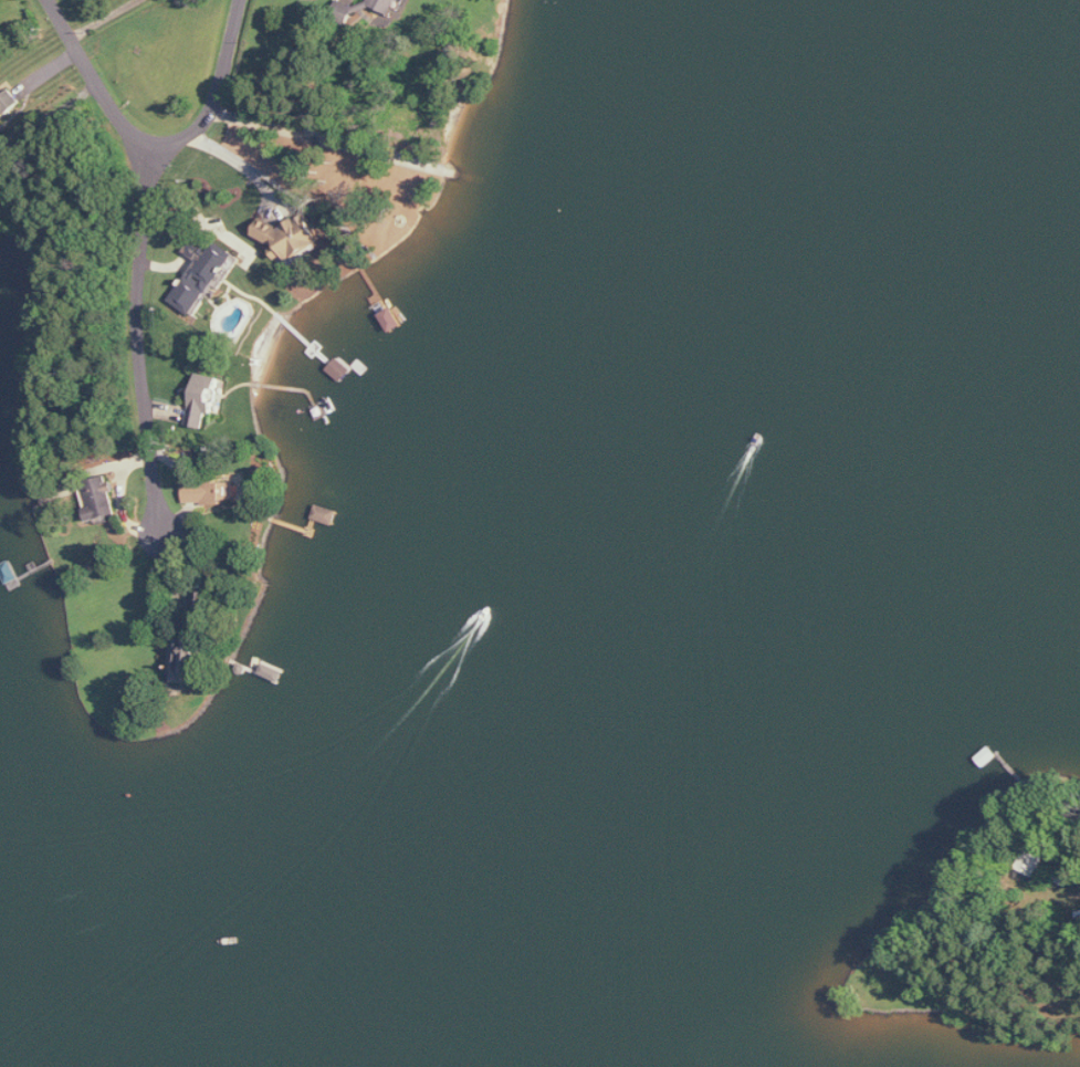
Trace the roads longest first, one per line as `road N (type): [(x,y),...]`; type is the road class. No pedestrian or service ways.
road 1 (residential): [(158,144),(134,265),(134,327),(160,532)]
road 2 (residential): [(52,0),(118,118),(138,142),(158,144),(198,128),(236,0)]

